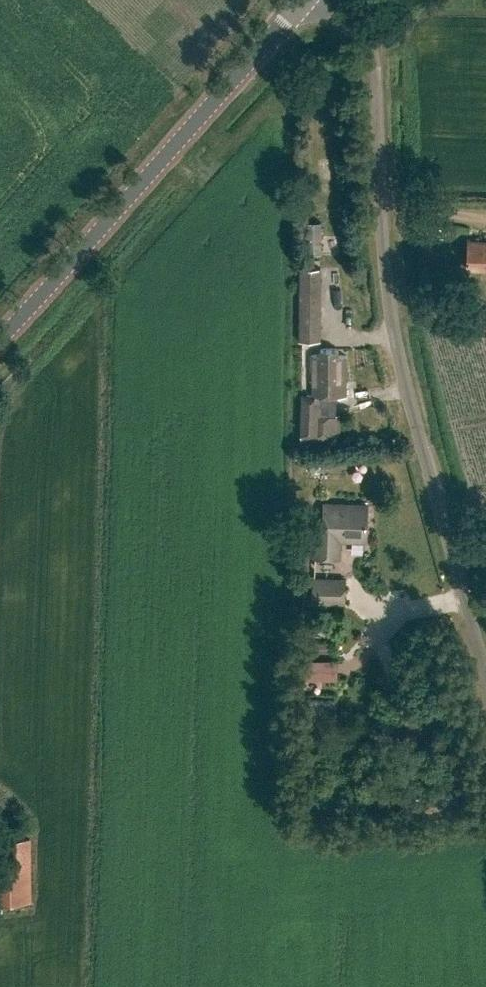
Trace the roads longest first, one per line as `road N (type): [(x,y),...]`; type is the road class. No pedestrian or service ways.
road 1 (unclassified): [(485,677),(393,325),(376,70),(364,31),(338,0)]
road 2 (secondary): [(0,334),(303,0)]

